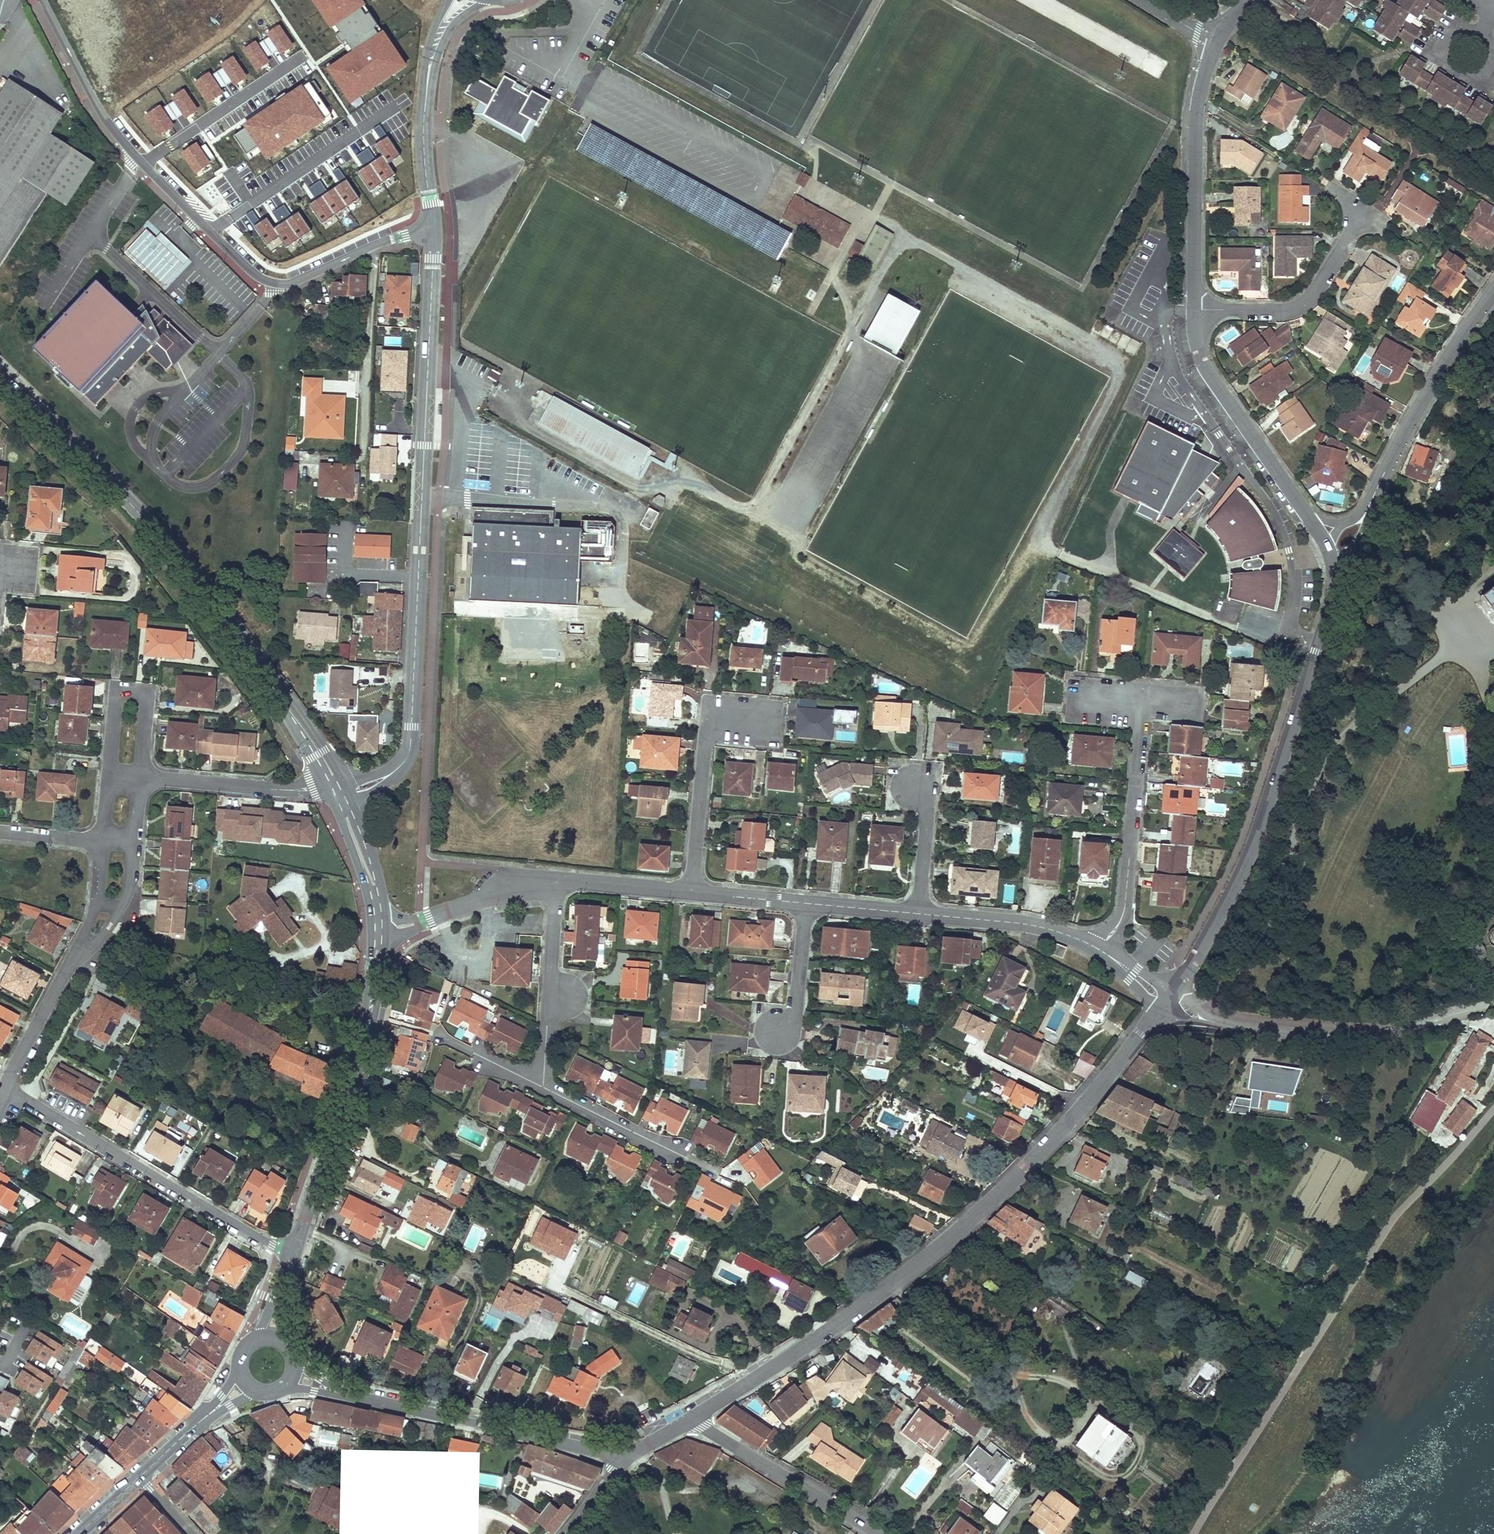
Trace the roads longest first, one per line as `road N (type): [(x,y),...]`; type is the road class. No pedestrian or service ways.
road 1 (residential): [(685,1417),(937,1251),(1080,1108),(1166,999)]
road 2 (unclassified): [(433,224),(300,280),(268,282),(116,133),(43,0)]
road 3 (residential): [(407,757),(433,224)]
road 4 (tertiary): [(0,377),(134,508),(217,606),(336,782)]
road 5 (residential): [(1339,579),(1268,796),(1215,919),(1166,999)]
road 6 (residential): [(1166,999),(1241,1025),(1350,1033),(1428,1023),(1493,1003)]
road 7 (residential): [(291,1254),(3,1088)]
road 8 (residential): [(1493,289),(1405,430),(1339,579)]
road 9 (tertiary): [(378,938),(369,1014),(291,1254)]
road 10 (residential): [(1194,313),(1206,372),(1309,520),(1339,579)]
road 11 (residential): [(349,1395),(591,1448),(641,1443)]
road 12 (residential): [(1212,42),(1197,110),(1194,313)]
road 13 (residential): [(1100,946),(1126,894),(1143,699)]
road 14 (residential): [(685,1417),(881,1533)]
road 15 (residential): [(1361,215),(1310,299),(1293,309),(1194,313)]
road 16 (residential): [(558,879),(541,1084)]
road 17 (residential): [(142,774),(272,789),(336,782)]
road 18 (residential): [(692,889),(706,737),(743,719)]
road 19 (residential): [(142,774),(149,703),(141,692),(122,690),(113,700),(106,771)]
road 20 (residential): [(918,910),(1050,926),(1100,946)]
road 21 (residential): [(807,901),(795,1034),(770,1031)]
road 22 (residential): [(64,972),(124,902),(135,842)]
road 23 (residential): [(433,224),(425,158),(428,75)]
road 24 (residential): [(541,1084),(667,1153)]
road 25 (residential): [(423,920),(558,879)]
road 26 (residential): [(100,839),(94,910),(64,972)]
road 27 (residential): [(558,879),(692,889)]
road 28 (residential): [(3,1088),(64,972)]
road 29 (residential): [(918,910),(928,804),(914,786)]
road 30 (residential): [(1480,30),(1452,33),(1444,59),(1464,78),(1492,61)]

